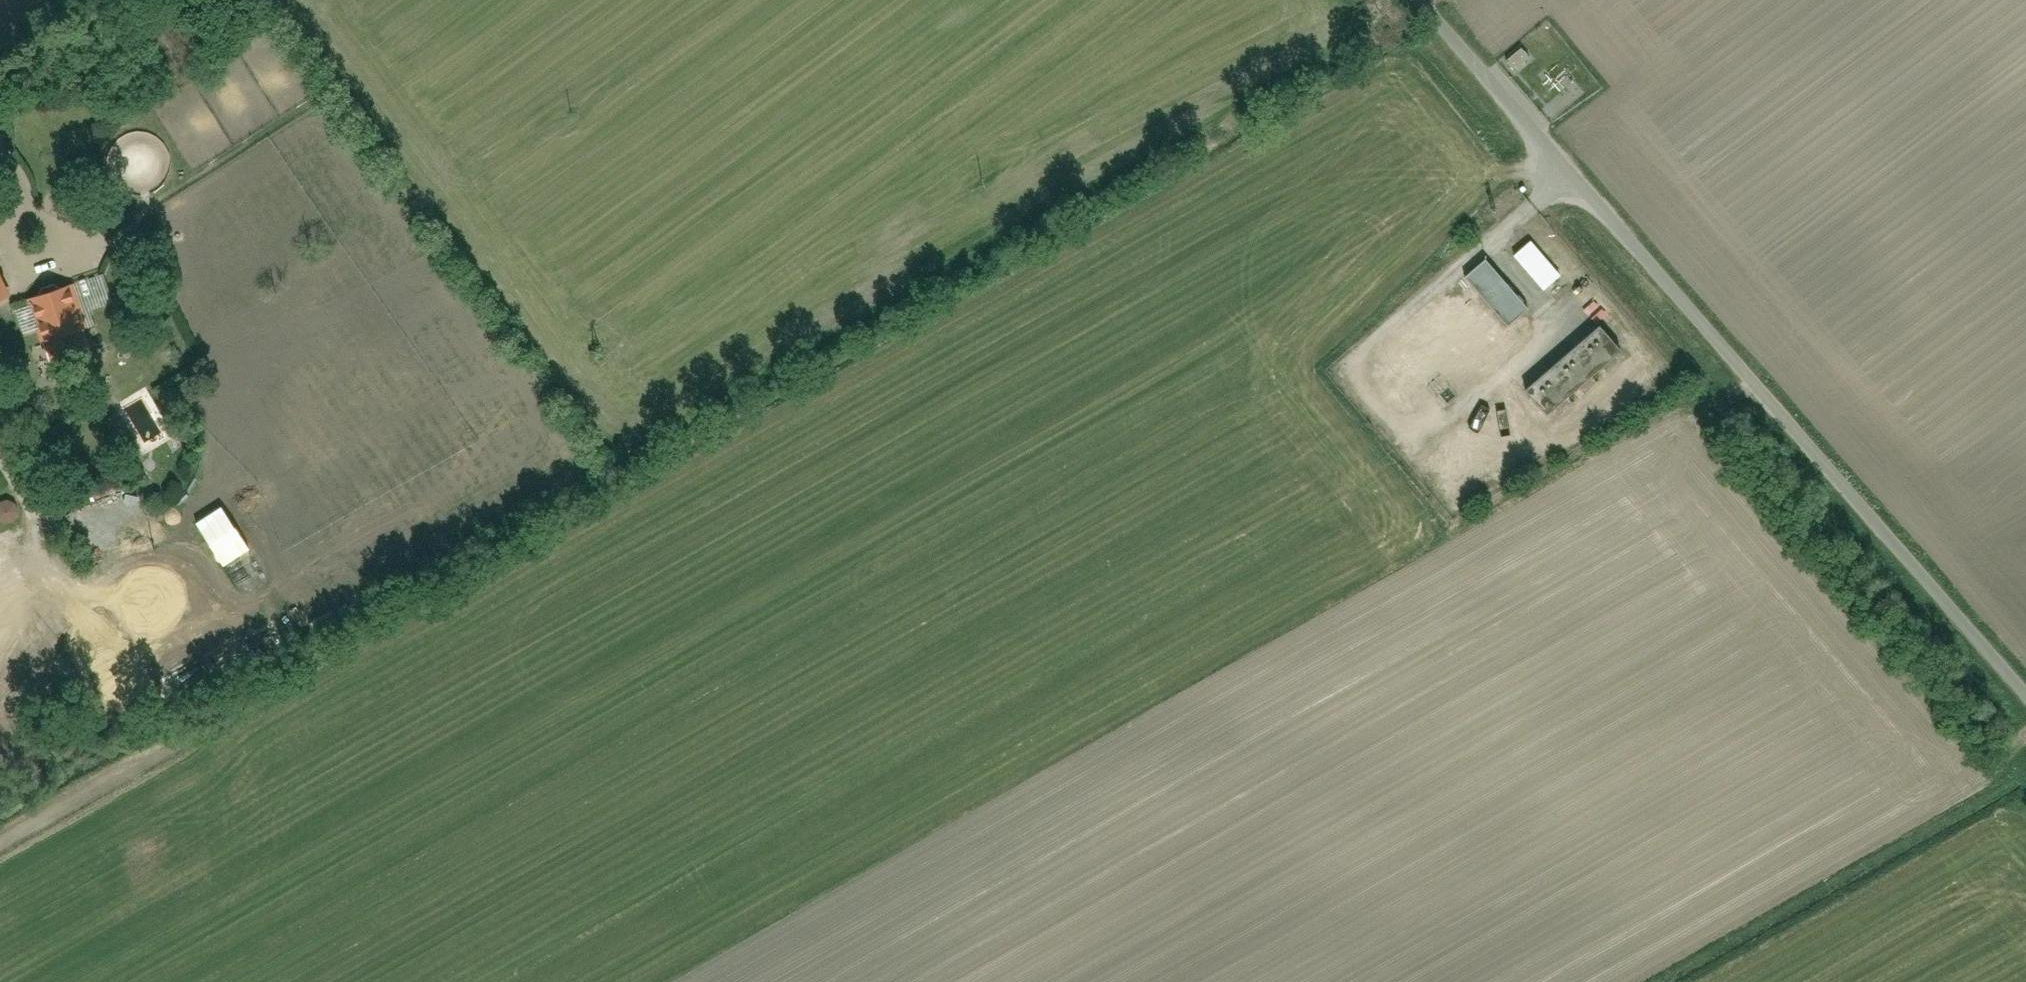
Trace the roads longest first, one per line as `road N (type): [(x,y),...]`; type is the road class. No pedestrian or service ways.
road 1 (unclassified): [(1412,0),(2025,707)]
road 2 (unclassified): [(0,84),(114,0)]

